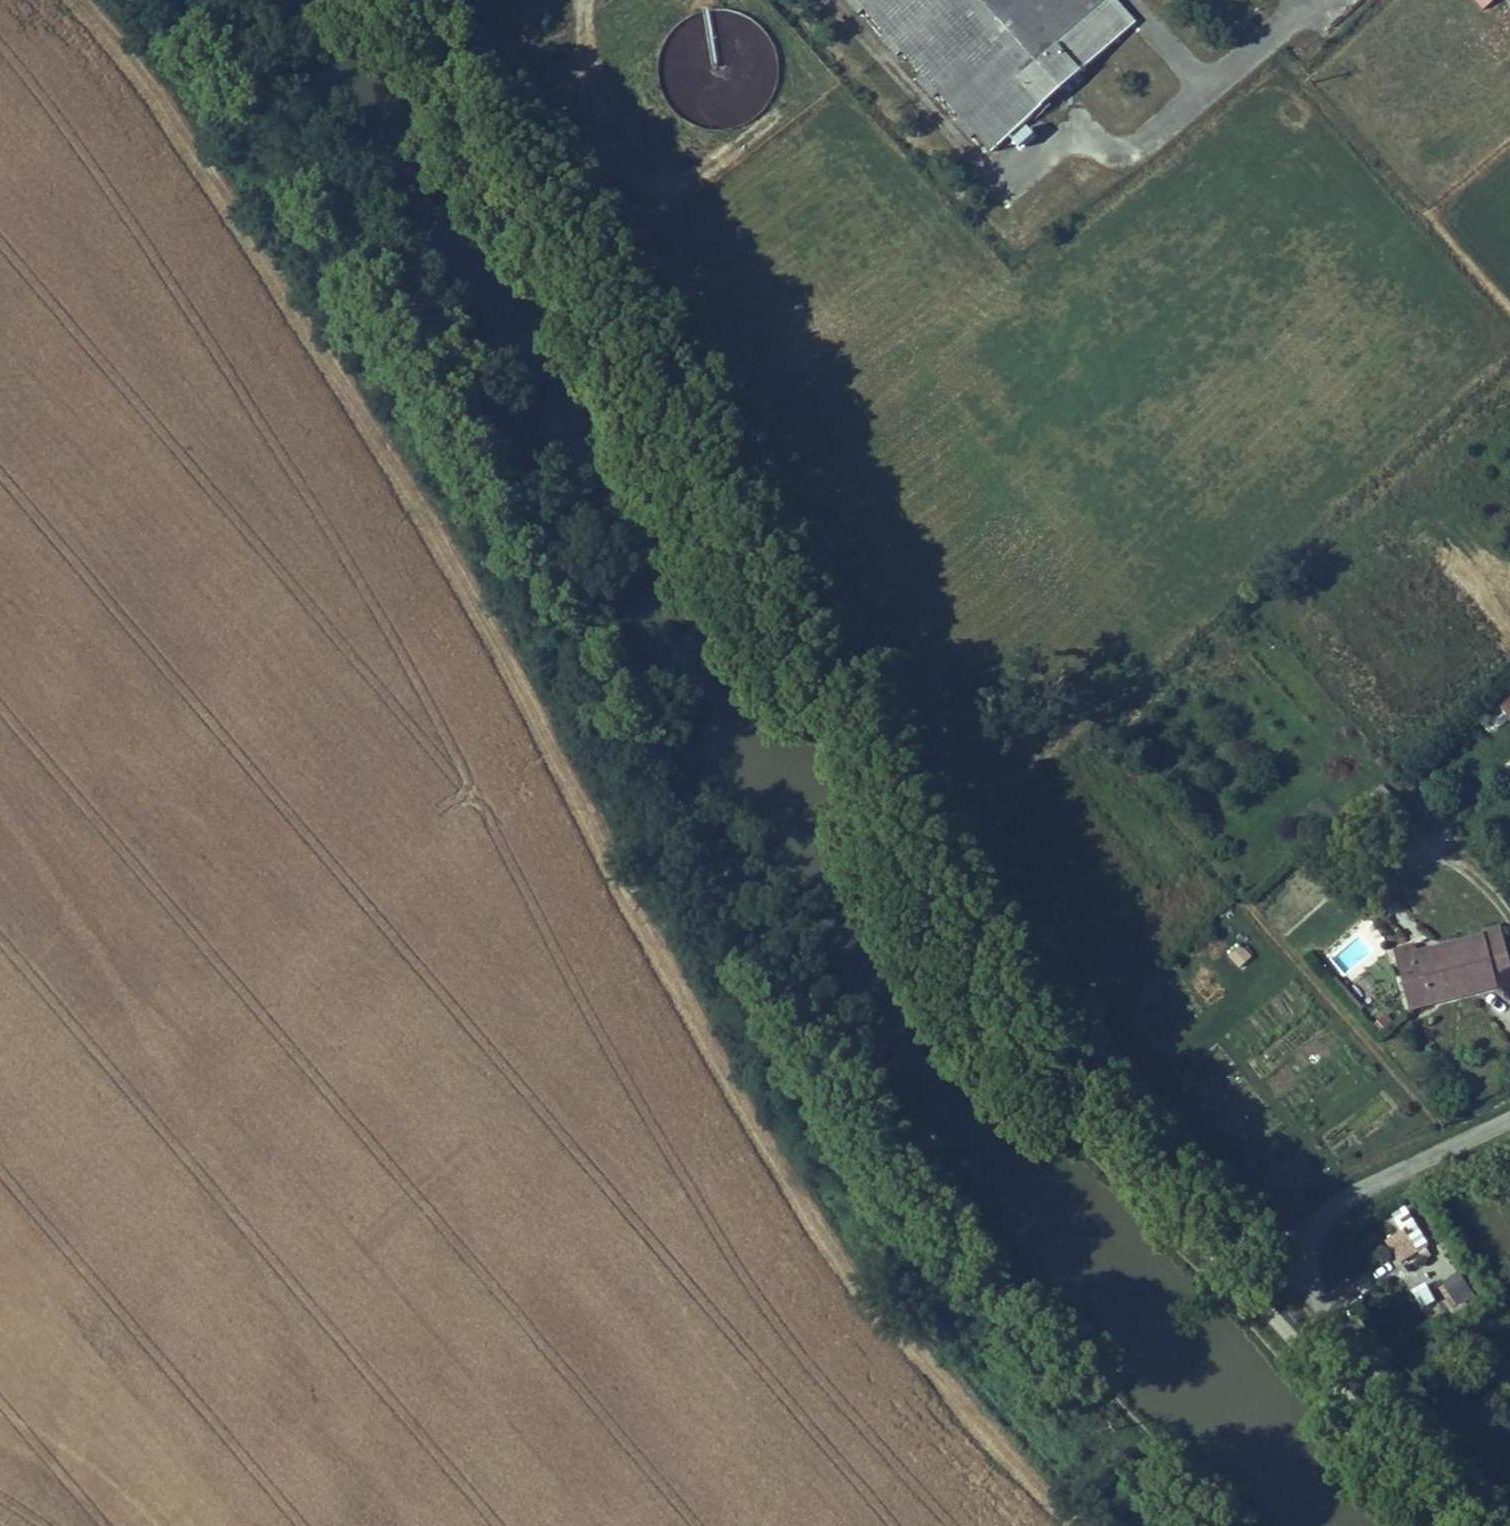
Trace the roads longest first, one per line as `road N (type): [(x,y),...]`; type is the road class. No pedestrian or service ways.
road 1 (unclassified): [(1491,1525),(1295,1284),(1302,1245),(1329,1212),(1509,1121)]
road 2 (unclassified): [(1207,93),(1318,0)]

